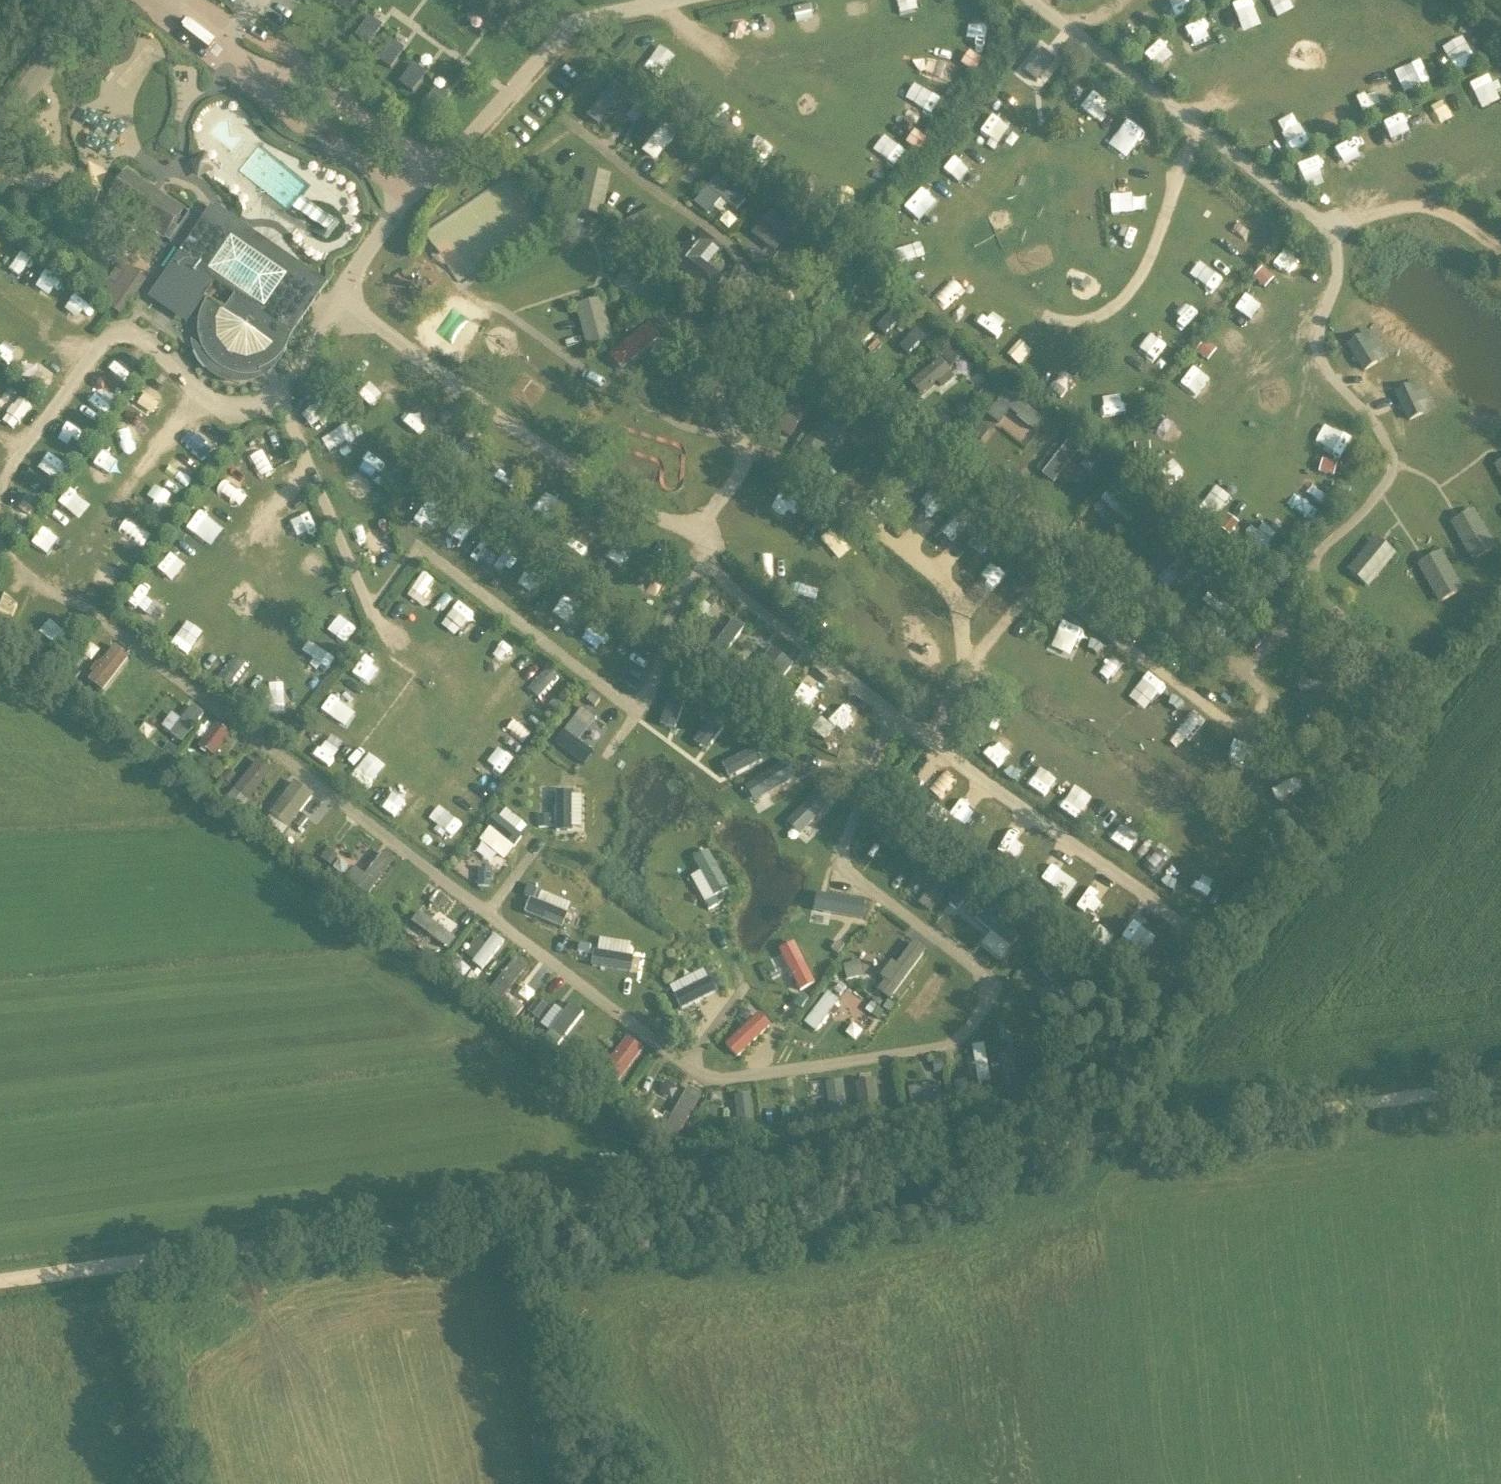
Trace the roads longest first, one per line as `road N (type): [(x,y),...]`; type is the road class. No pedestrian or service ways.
road 1 (track): [(1500,1090),(0,1281)]
road 2 (unclassified): [(0,126),(95,0)]

